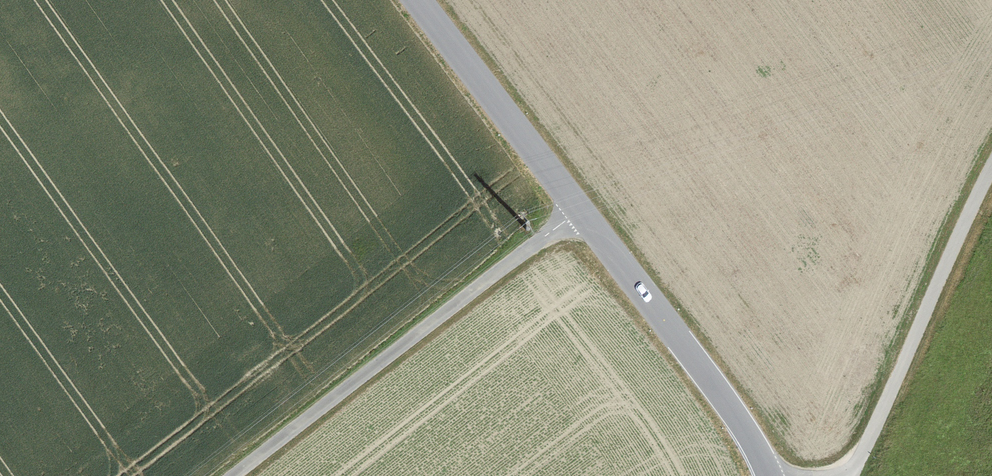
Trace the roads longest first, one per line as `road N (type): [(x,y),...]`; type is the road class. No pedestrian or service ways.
road 1 (unclassified): [(579,202),(227,475)]
road 2 (tertiary): [(768,457),(761,432),(579,202)]
road 3 (unclassified): [(865,451),(991,164)]
road 4 (tertiary): [(579,202),(423,0)]

